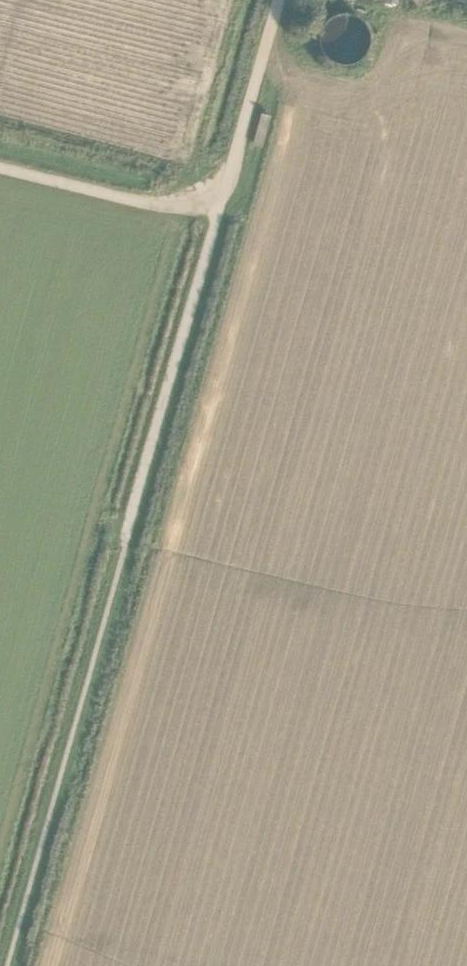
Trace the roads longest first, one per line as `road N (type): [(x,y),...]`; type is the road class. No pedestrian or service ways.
road 1 (unclassified): [(124,546),(277,0)]

